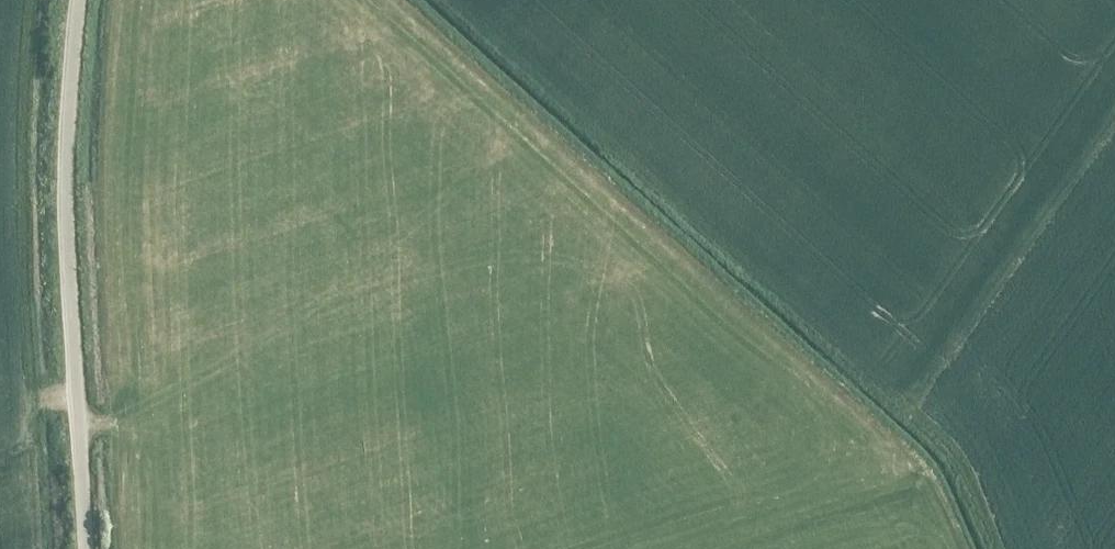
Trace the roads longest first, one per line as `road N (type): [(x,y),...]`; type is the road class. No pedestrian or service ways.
road 1 (unclassified): [(92,548),(72,247),(72,107),(84,0)]

